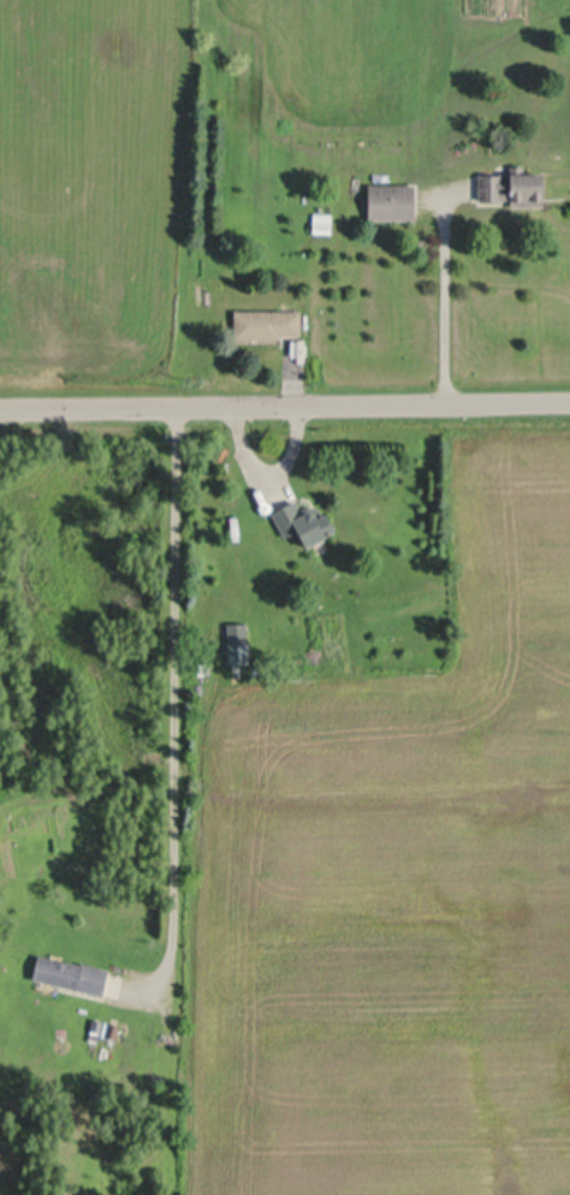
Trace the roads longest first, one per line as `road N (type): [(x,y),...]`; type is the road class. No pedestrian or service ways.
road 1 (residential): [(0,409),(569,402)]

